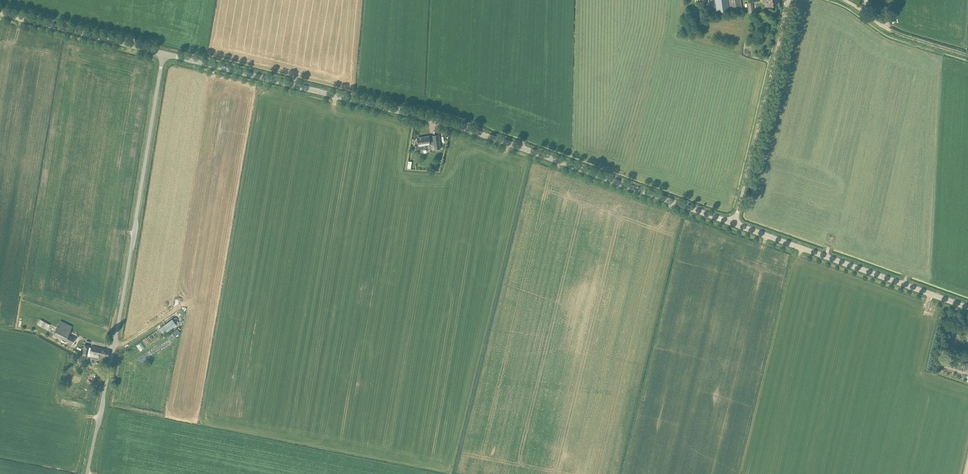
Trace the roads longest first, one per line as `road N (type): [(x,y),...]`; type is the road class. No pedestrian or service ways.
road 1 (tertiary): [(735,224),(465,128),(164,54)]
road 2 (unclassified): [(87,473),(164,54)]
road 3 (tertiary): [(967,307),(735,224)]
road 4 (unclassified): [(735,224),(789,0)]
road 5 (tertiary): [(164,54),(0,14)]

